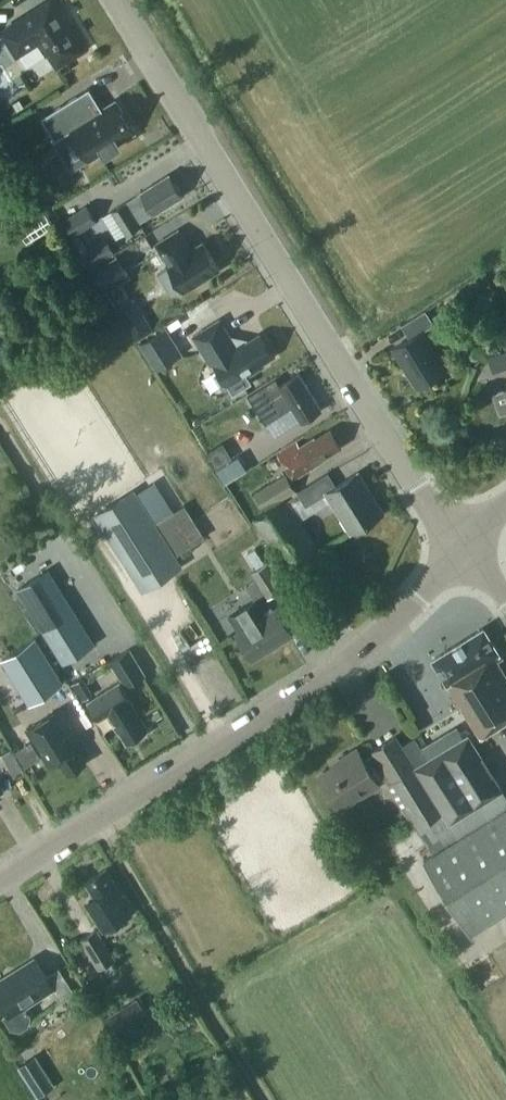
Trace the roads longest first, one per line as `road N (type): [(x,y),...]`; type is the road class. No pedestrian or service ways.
road 1 (unclassified): [(463,545),(417,490),(116,0)]
road 2 (tertiary): [(0,877),(359,653),(463,545)]

